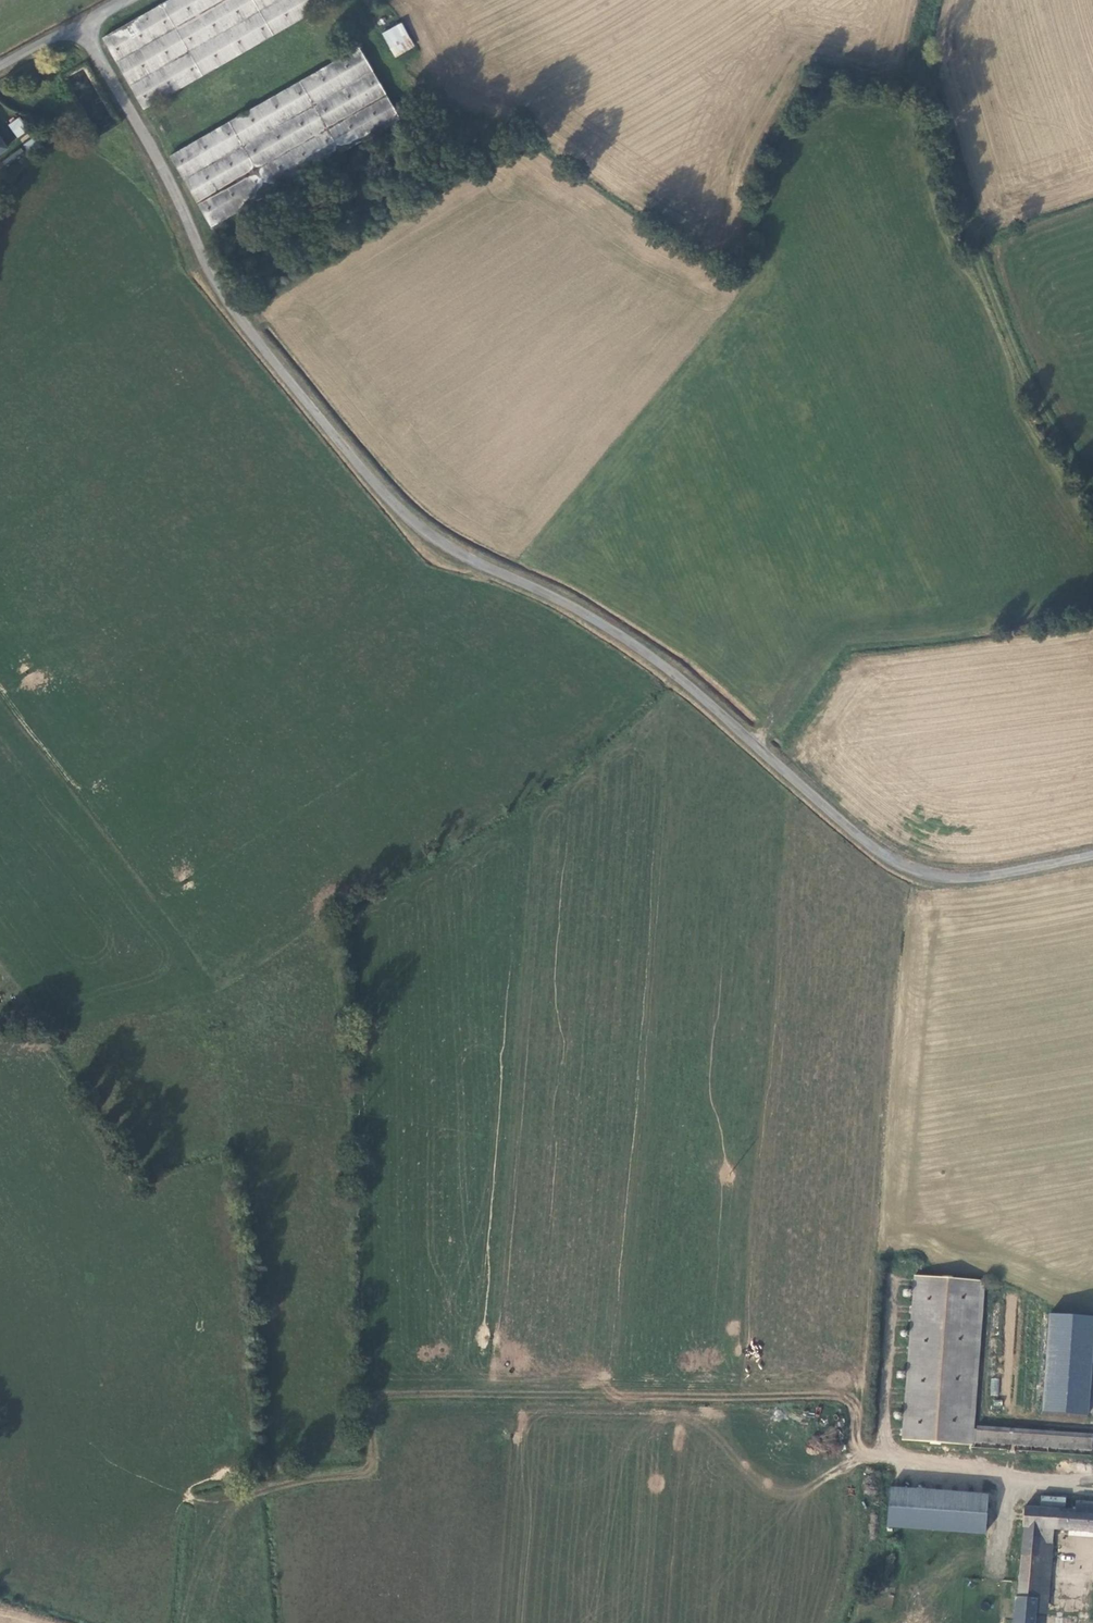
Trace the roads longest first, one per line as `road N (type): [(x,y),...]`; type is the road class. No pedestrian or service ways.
road 1 (unclassified): [(1092,854),(971,878),(890,859),(671,671),(601,621),(416,523),(213,280),(167,173),(80,26)]
road 2 (track): [(1092,490),(1039,413),(971,232),(929,93),(929,0)]
road 3 (unclassified): [(859,1454),(1092,1482)]

